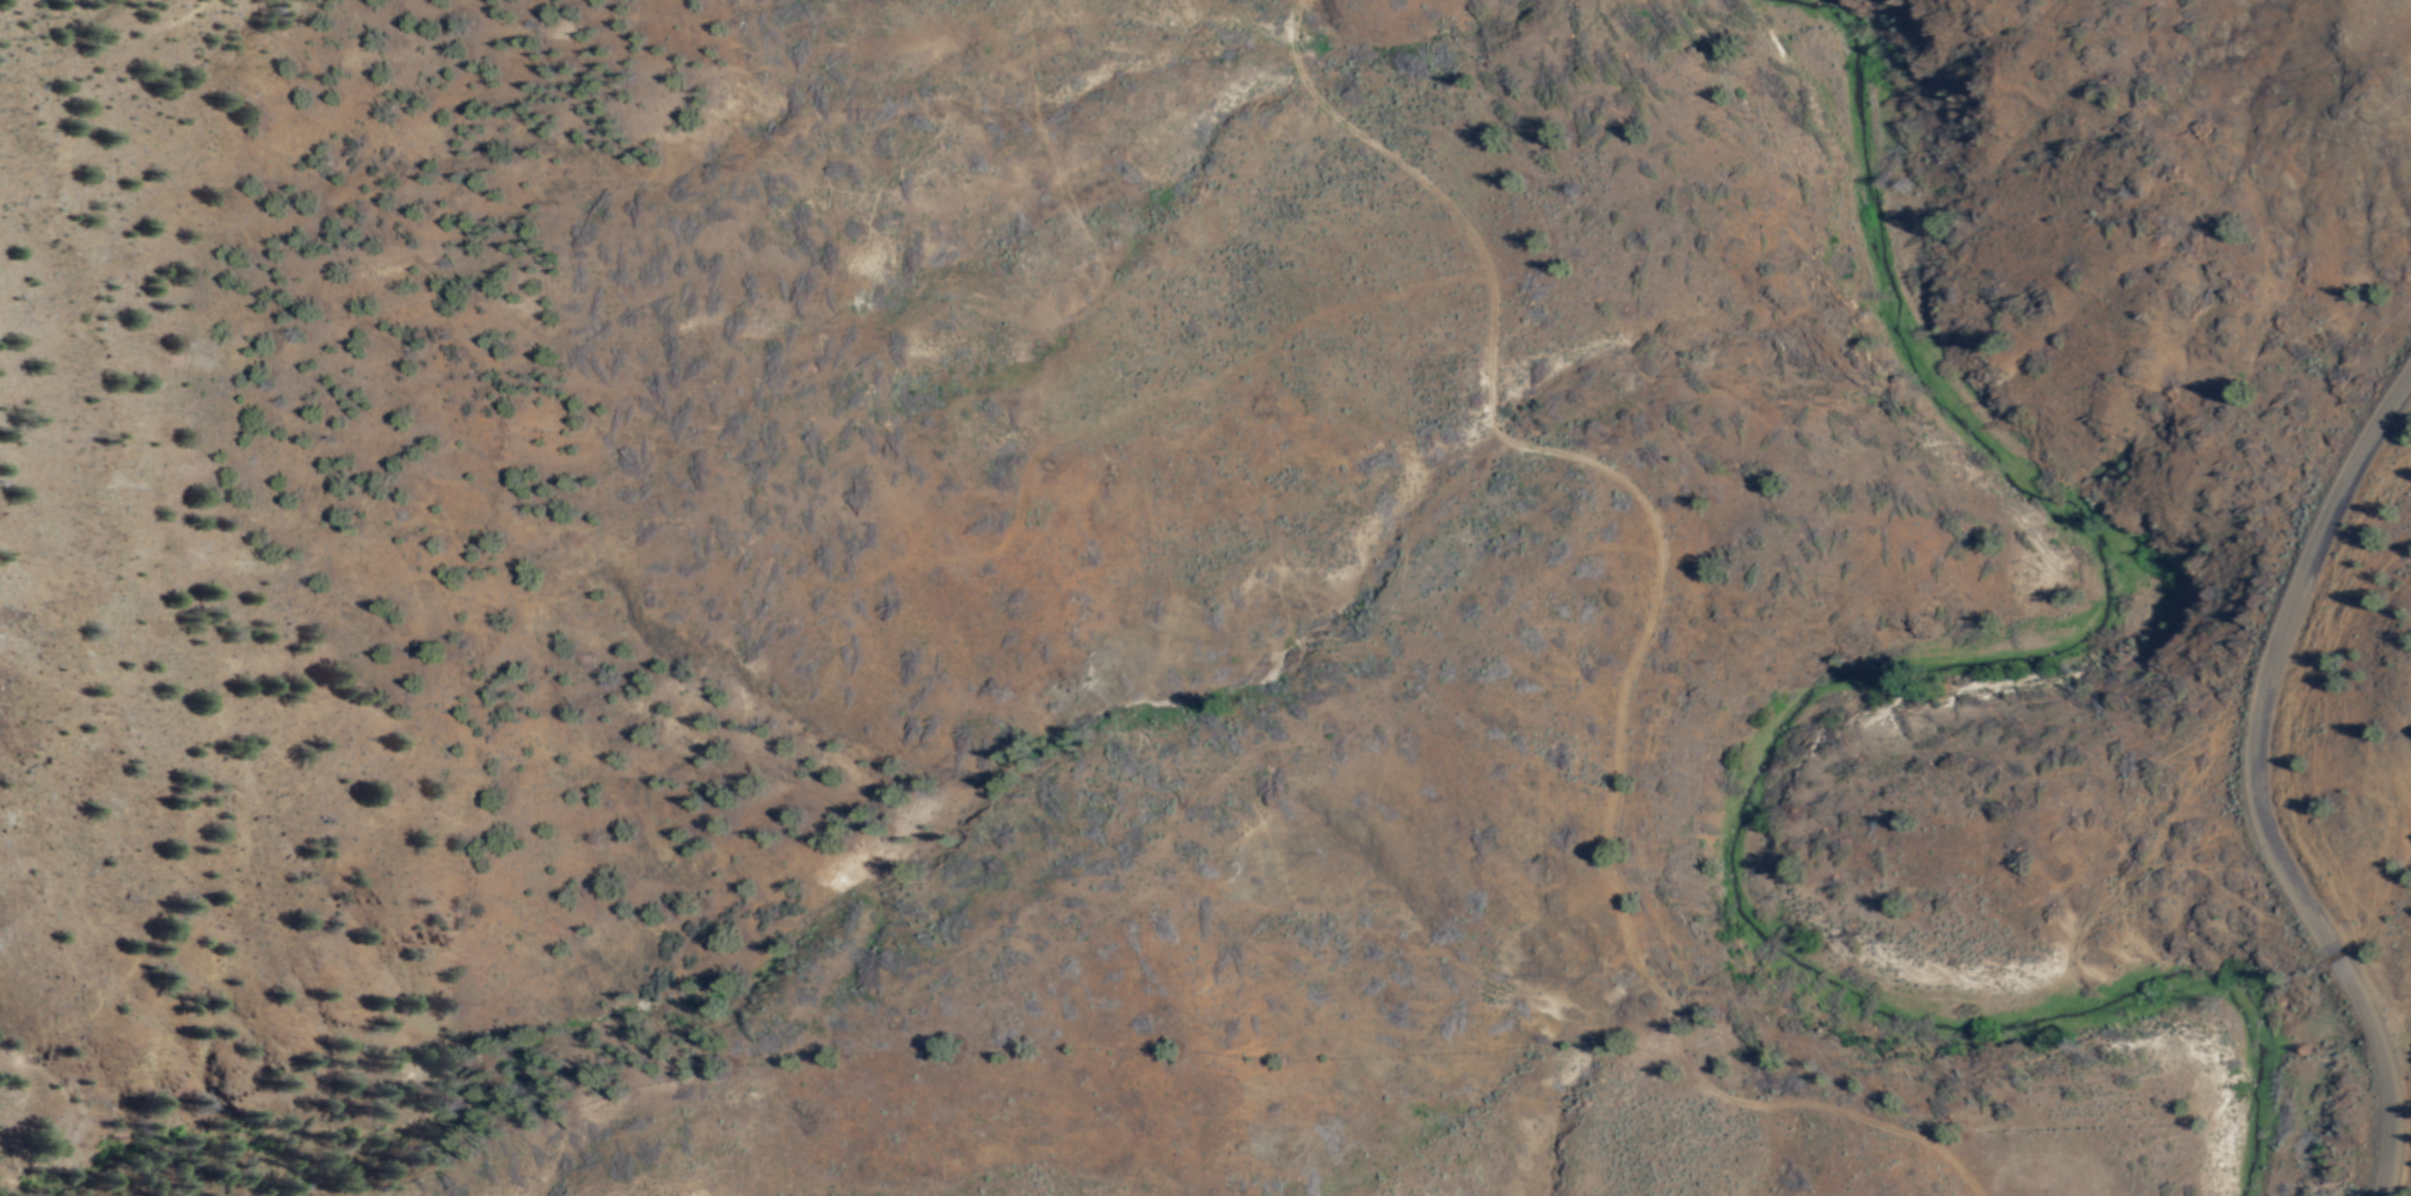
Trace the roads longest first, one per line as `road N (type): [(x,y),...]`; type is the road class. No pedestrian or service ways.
road 1 (residential): [(2276,1195),(2245,695),(2274,516),(2410,326)]

